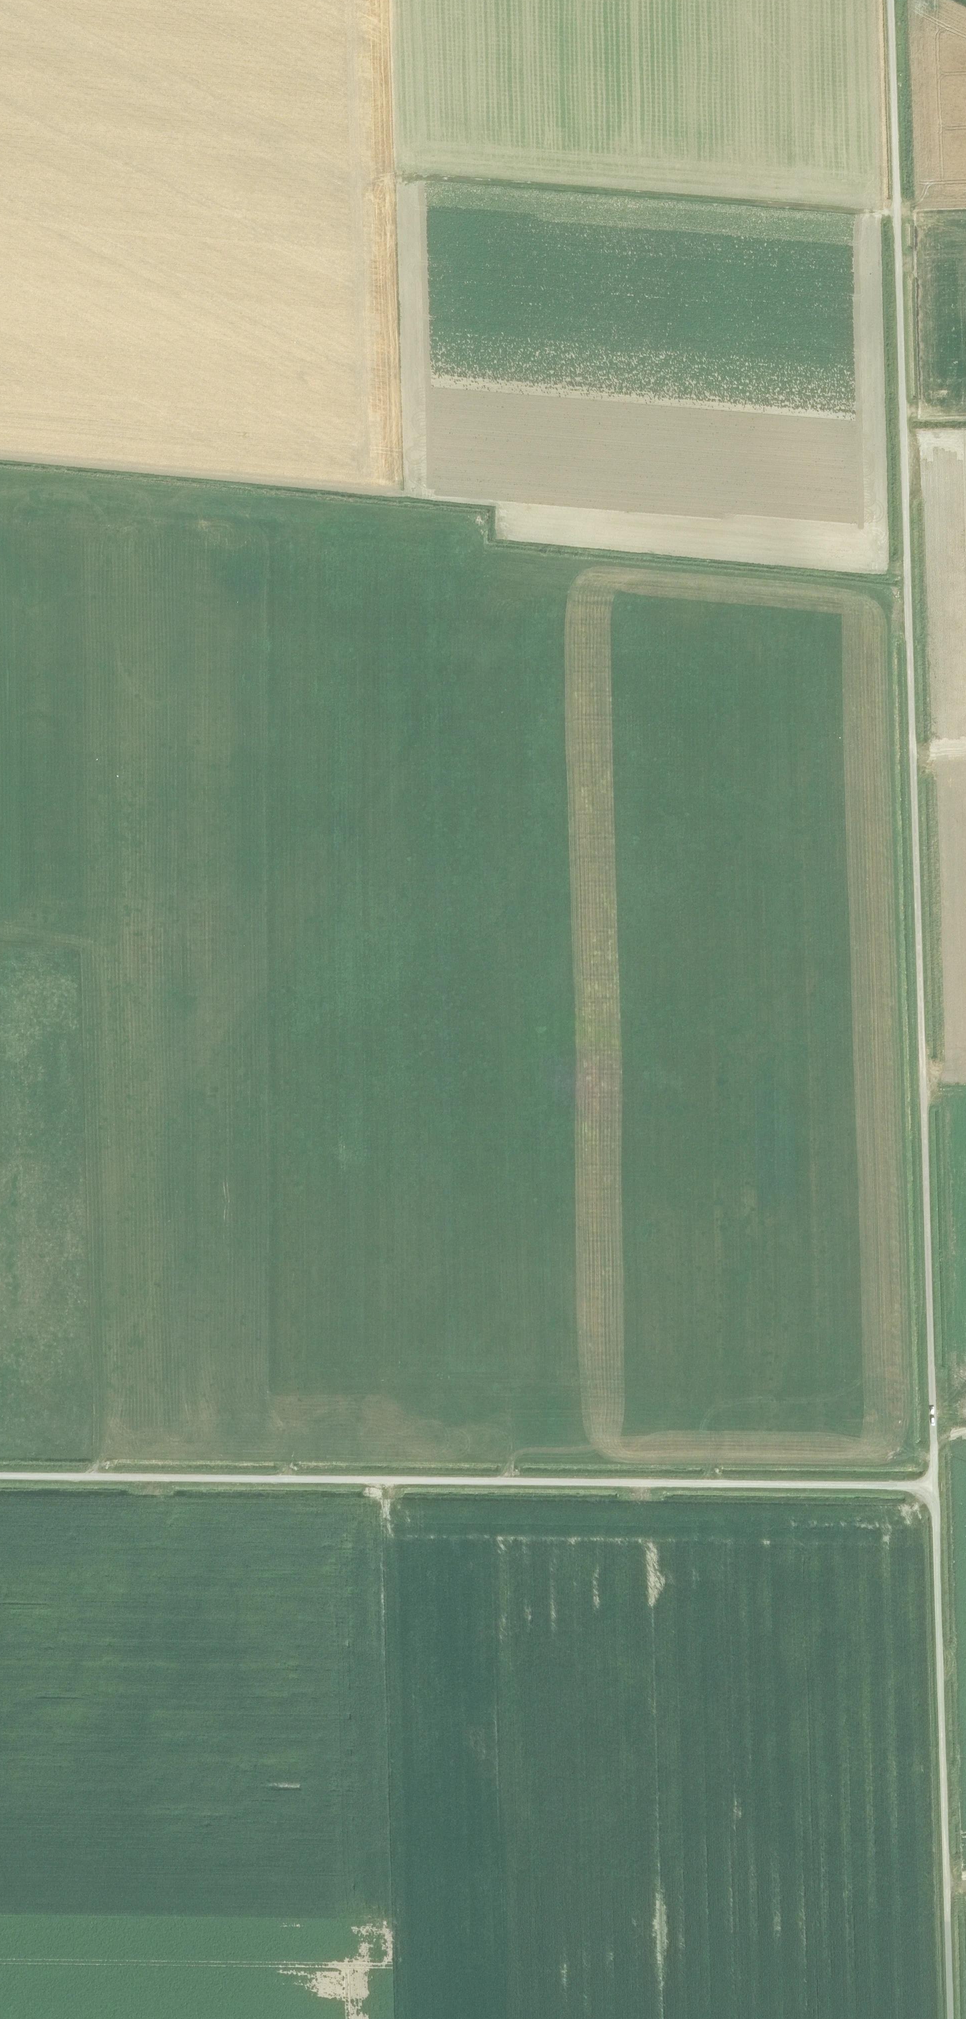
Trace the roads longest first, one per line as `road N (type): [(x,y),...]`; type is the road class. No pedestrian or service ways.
road 1 (unclassified): [(935,1486),(893,0)]
road 2 (unclassified): [(0,1476),(935,1486)]
road 3 (unclassified): [(953,2018),(935,1486)]

